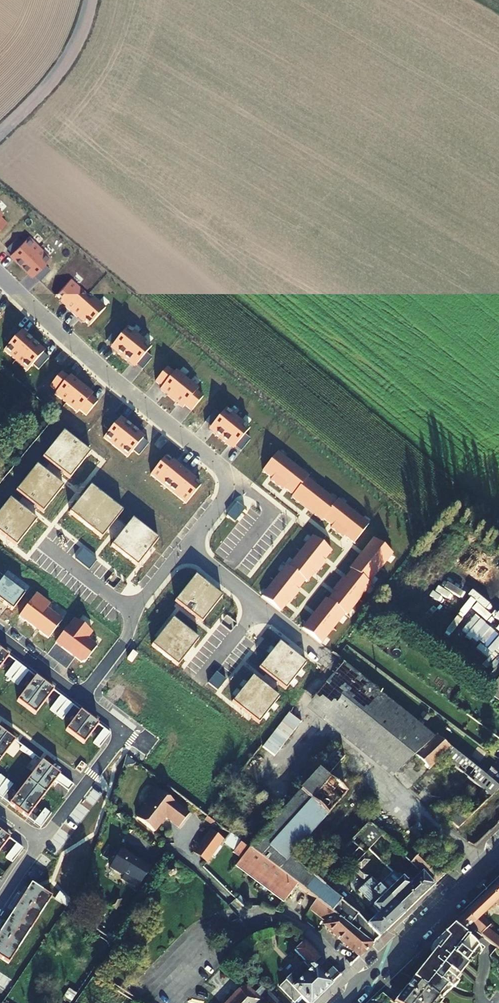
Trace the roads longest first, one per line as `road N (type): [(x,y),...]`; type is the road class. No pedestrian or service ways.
road 1 (residential): [(0,278),(234,483),(183,547)]
road 2 (tertiary): [(341,1002),(498,852)]
road 3 (residential): [(183,547),(322,656)]
road 4 (tertiary): [(0,132),(62,67),(91,0)]
road 5 (residential): [(122,730),(44,845)]

